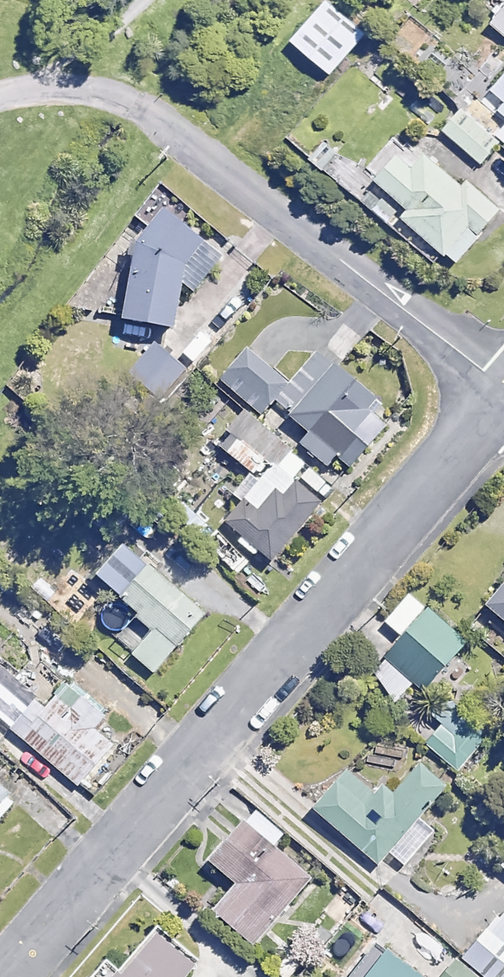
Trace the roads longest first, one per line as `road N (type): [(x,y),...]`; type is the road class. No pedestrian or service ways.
road 1 (residential): [(6,976),(503,401)]
road 2 (residential): [(124,104),(503,394)]
road 3 (residential): [(124,104),(52,90),(0,91)]

